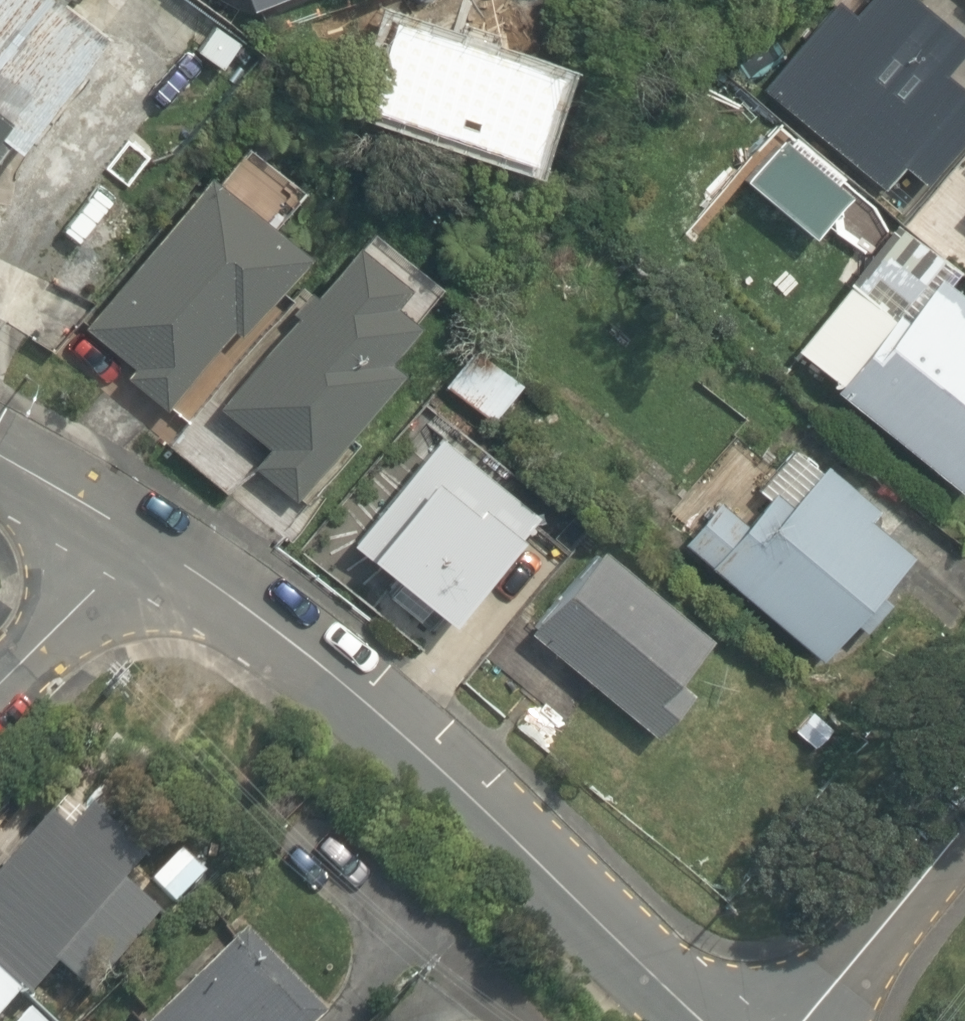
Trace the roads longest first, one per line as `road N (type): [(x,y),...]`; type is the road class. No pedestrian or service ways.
road 1 (residential): [(702,1020),(554,870),(349,688),(137,539)]
road 2 (residential): [(797,1020),(964,823)]
road 3 (residential): [(0,679),(137,539)]
road 4 (residential): [(137,539),(0,462)]

